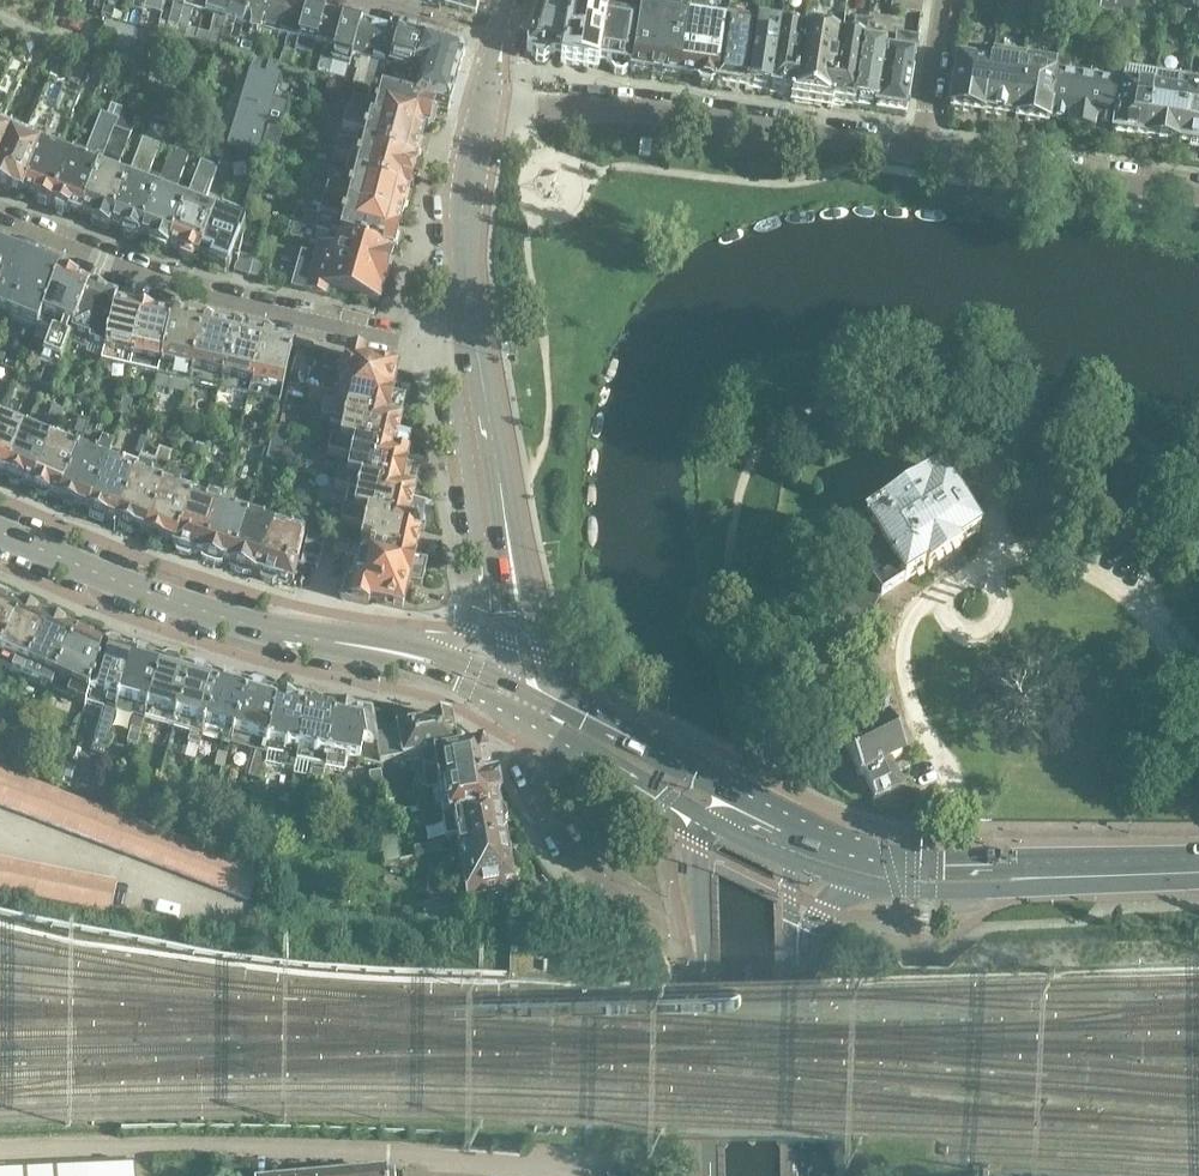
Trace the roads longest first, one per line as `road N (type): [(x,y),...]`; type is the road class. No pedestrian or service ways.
road 1 (residential): [(476,363),(92,252),(0,206)]
road 2 (residential): [(927,151),(637,110),(483,99)]
road 3 (primary): [(1198,859),(910,867),(811,835)]
road 4 (primary): [(813,873),(895,891),(1198,876)]
road 5 (residential): [(534,719),(536,793),(570,862),(686,943),(705,943)]
road 6 (secondary): [(804,1175),(802,932),(813,873)]
road 7 (primary): [(264,627),(389,659),(534,719)]
road 8 (tertiary): [(545,690),(490,410)]
road 9 (primary): [(264,627),(0,532)]
road 10 (residential): [(1198,192),(927,151)]
road 11 (tertiary): [(490,410),(509,678)]
road 12 (tertiary): [(476,363),(464,207),(483,99)]
road 13 (primary): [(509,678),(390,643),(264,627)]
road 14 (secondary): [(705,943),(710,1175)]
road 15 (primary): [(724,792),(545,690)]
road 16 (primary): [(534,719),(664,803),(709,821)]
road 17 (residential): [(927,151),(949,0)]
road 18 (secondary): [(709,821),(705,943)]
road 19 (residential): [(498,34),(381,0)]

